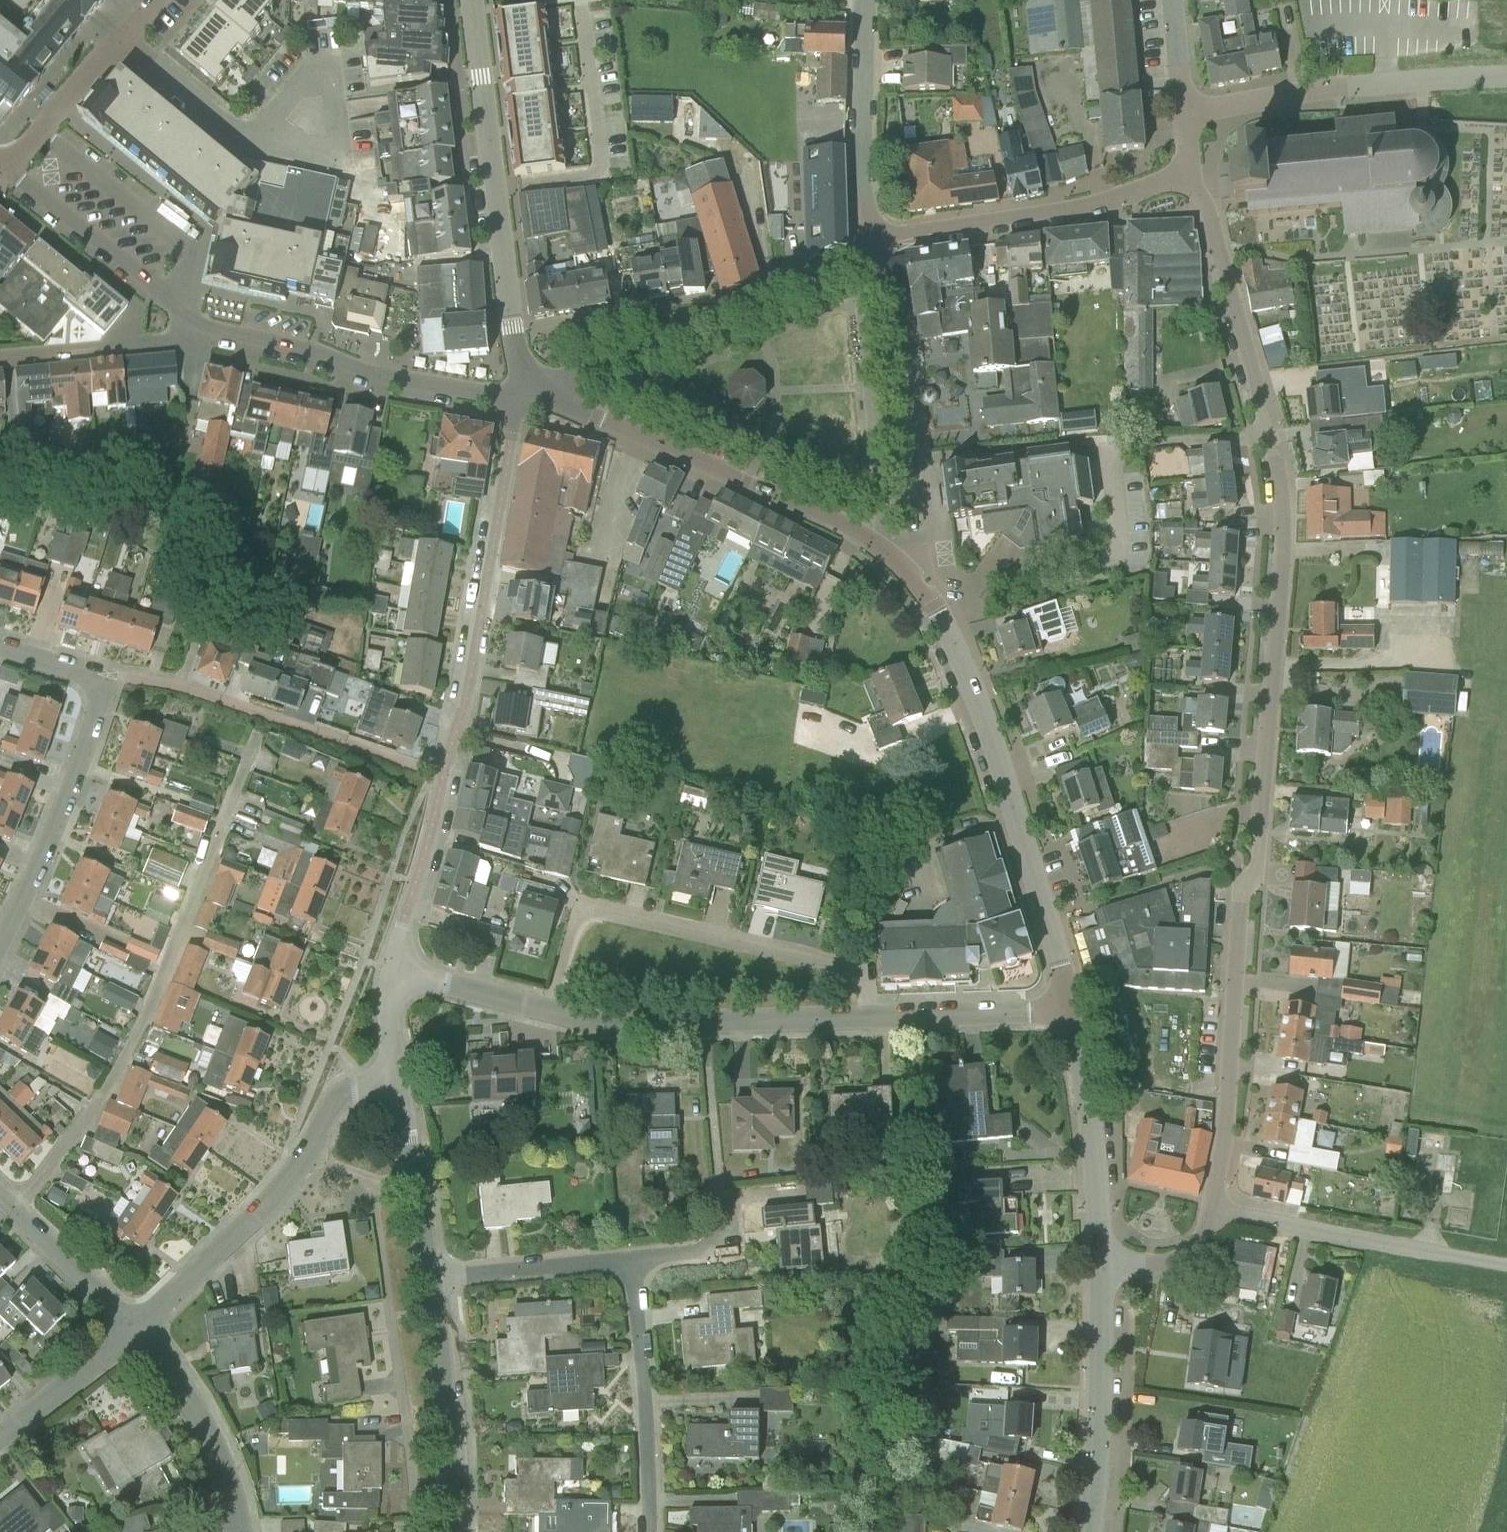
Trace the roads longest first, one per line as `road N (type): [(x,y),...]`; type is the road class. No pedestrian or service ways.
road 1 (residential): [(1100,1267),(1169,1265),(1197,1246),(1224,1139),(1239,896),(1256,873),(1283,526),(1275,463),(1218,247),(1189,175)]
road 2 (unclassified): [(1075,1016),(1003,767),(927,598),(884,553),(825,518),(532,387)]
road 3 (residential): [(1075,1016),(607,1025),(392,975)]
road 4 (residential): [(517,400),(465,709),(392,975)]
road 5 (residential): [(7,178),(190,327),(311,351),(368,377),(517,400)]
road 6 (unclassified): [(532,387),(512,328),(479,0)]
road 7 (residential): [(532,387),(751,307),(884,245)]
road 8 (residential): [(136,1331),(258,1216),(311,1153),(337,1104),(352,1091),(398,1084)]
road 9 (tertiary): [(1182,113),(1320,91),(1506,79)]
road 10 (residential): [(884,245),(1095,208),(1189,175)]
road 11 (residential): [(0,945),(81,764),(107,681)]
road 12 (residential): [(649,1531),(632,1260)]
road 13 (unclassified): [(1090,1531),(1100,1267)]
road 14 (residential): [(453,1531),(431,1279)]
road 15 (unclassified): [(1100,1267),(1075,1016)]
road 16 (residential): [(884,245),(877,0)]
road 17 (residential): [(159,0),(7,178)]
road 18 (residential): [(239,1531),(217,1453),(136,1331)]
road 19 (residential): [(431,1279),(632,1260)]
road 20 (residential): [(431,1279),(398,1084)]
road 21 (residential): [(0,1198),(136,1331)]
road 22 (residential): [(0,1438),(136,1331)]

